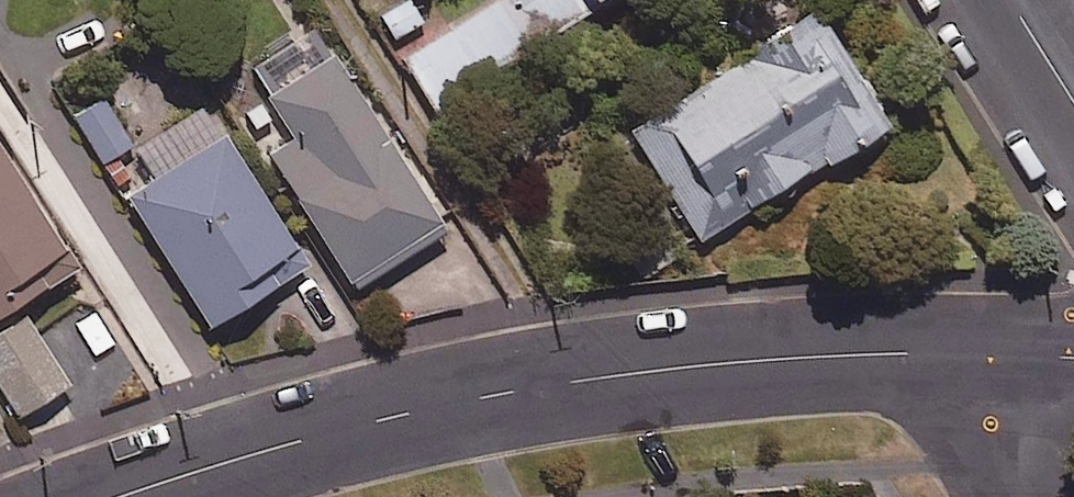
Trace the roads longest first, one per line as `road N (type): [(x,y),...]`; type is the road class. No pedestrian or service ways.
road 1 (residential): [(985,353),(758,359),(500,393),(293,443),(122,496)]
road 2 (residential): [(985,353),(983,424),(1013,496)]

